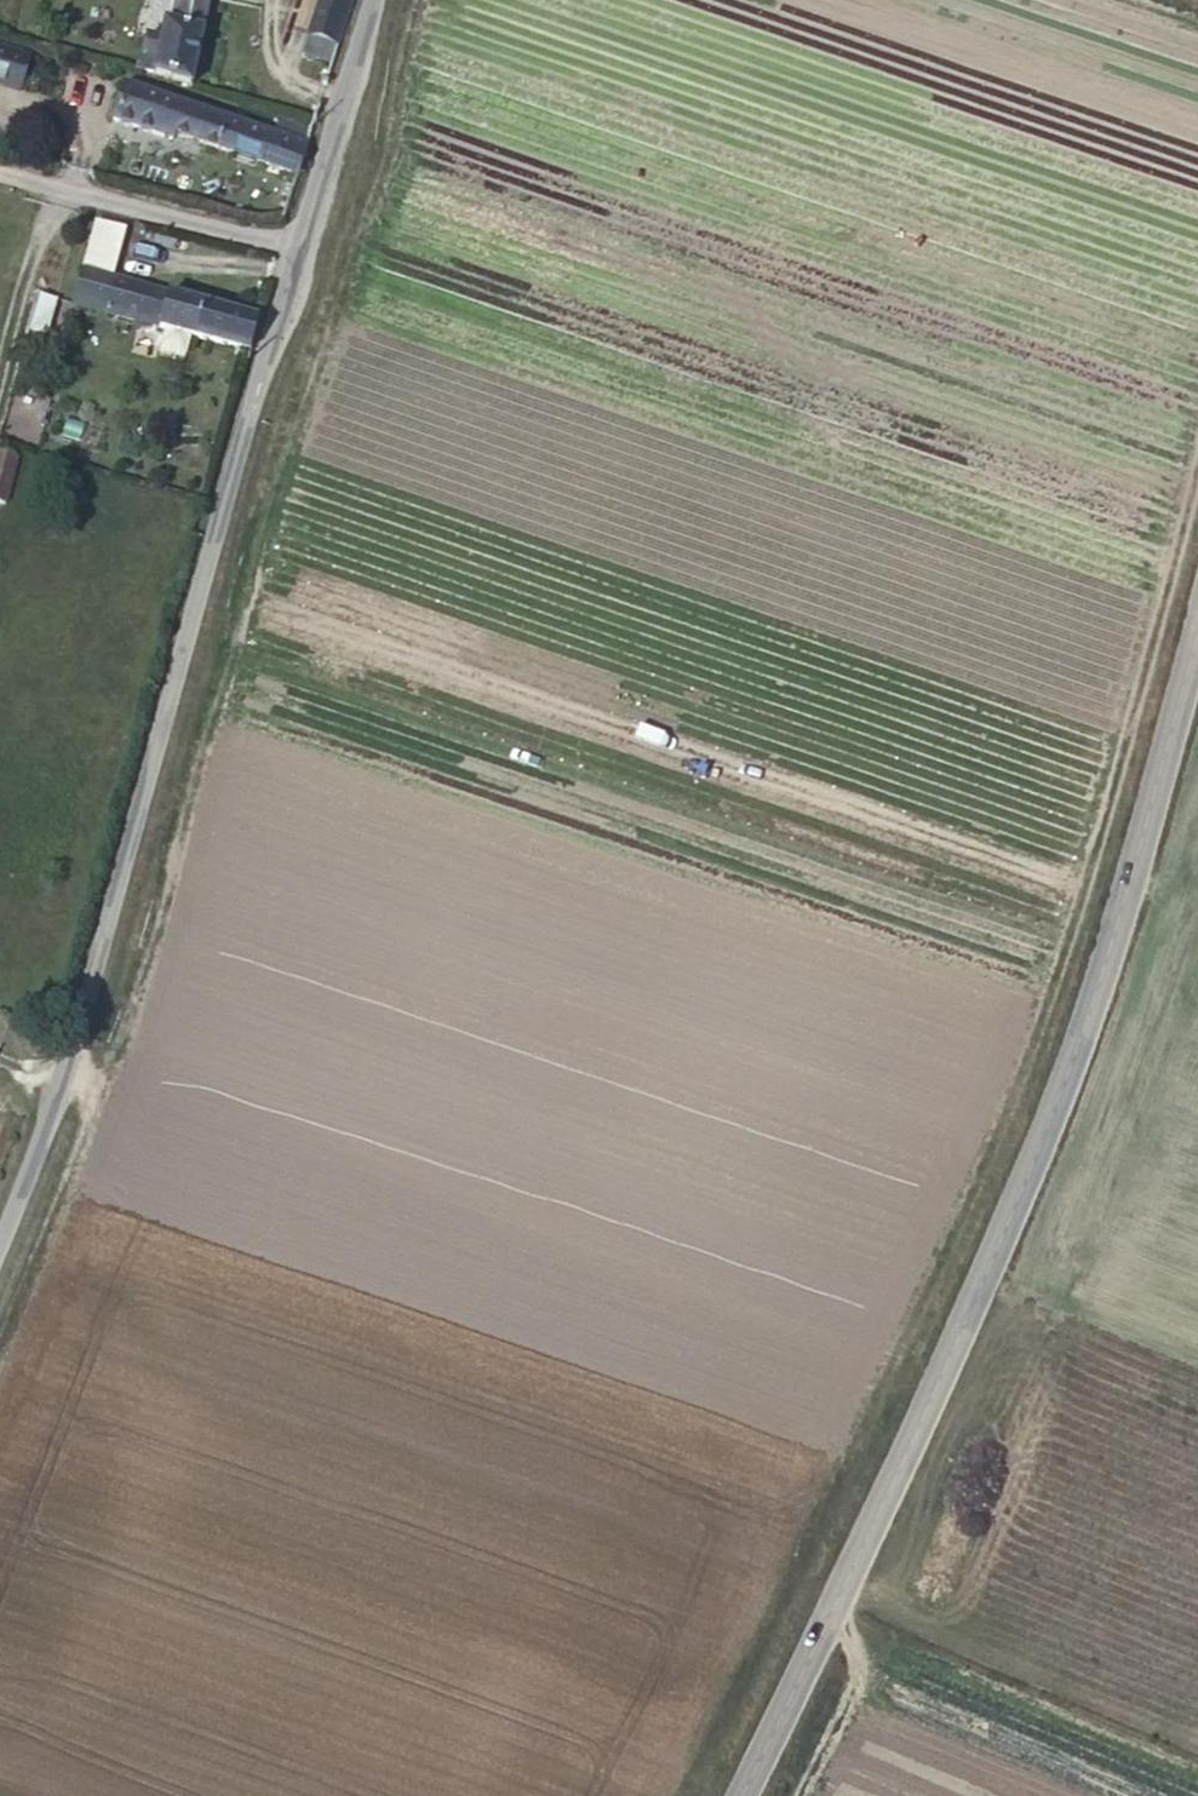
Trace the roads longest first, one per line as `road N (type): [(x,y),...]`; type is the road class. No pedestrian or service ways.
road 1 (residential): [(381,0),(159,739),(80,1040),(0,1263)]
road 2 (secondary): [(746,1795),(900,1479),(1038,1162),(1121,927),(1197,633)]

